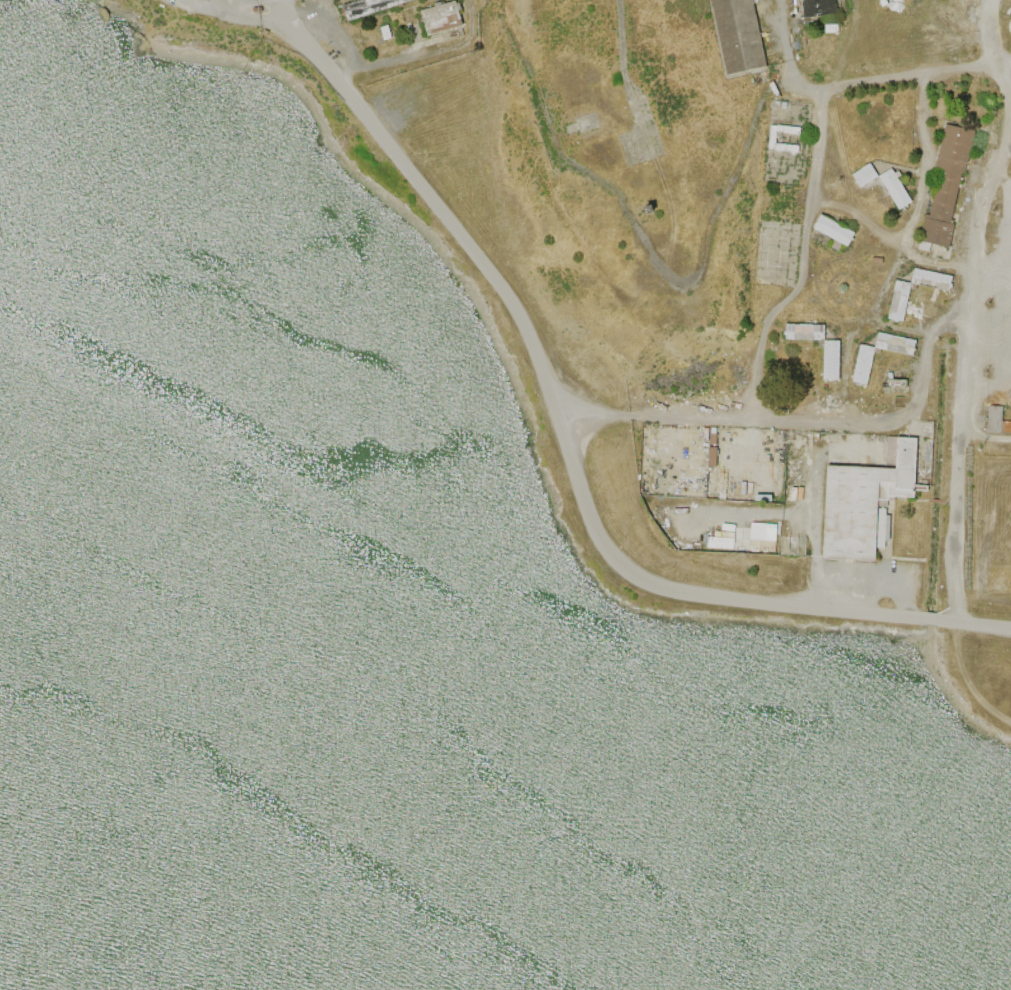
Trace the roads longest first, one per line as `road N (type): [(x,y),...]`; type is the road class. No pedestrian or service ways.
road 1 (residential): [(1010,630),(712,597),(657,587),(624,569),(598,538),(510,303),(273,4)]
road 2 (residential): [(954,623),(971,271),(1008,111),(989,45),(989,0)]
road 3 (residential): [(553,408),(883,430),(916,401),(932,329),(967,315)]
road 4 (residential): [(753,424),(768,316),(802,274),(820,96)]
road 5 (residential): [(1010,62),(883,78),(820,96)]

